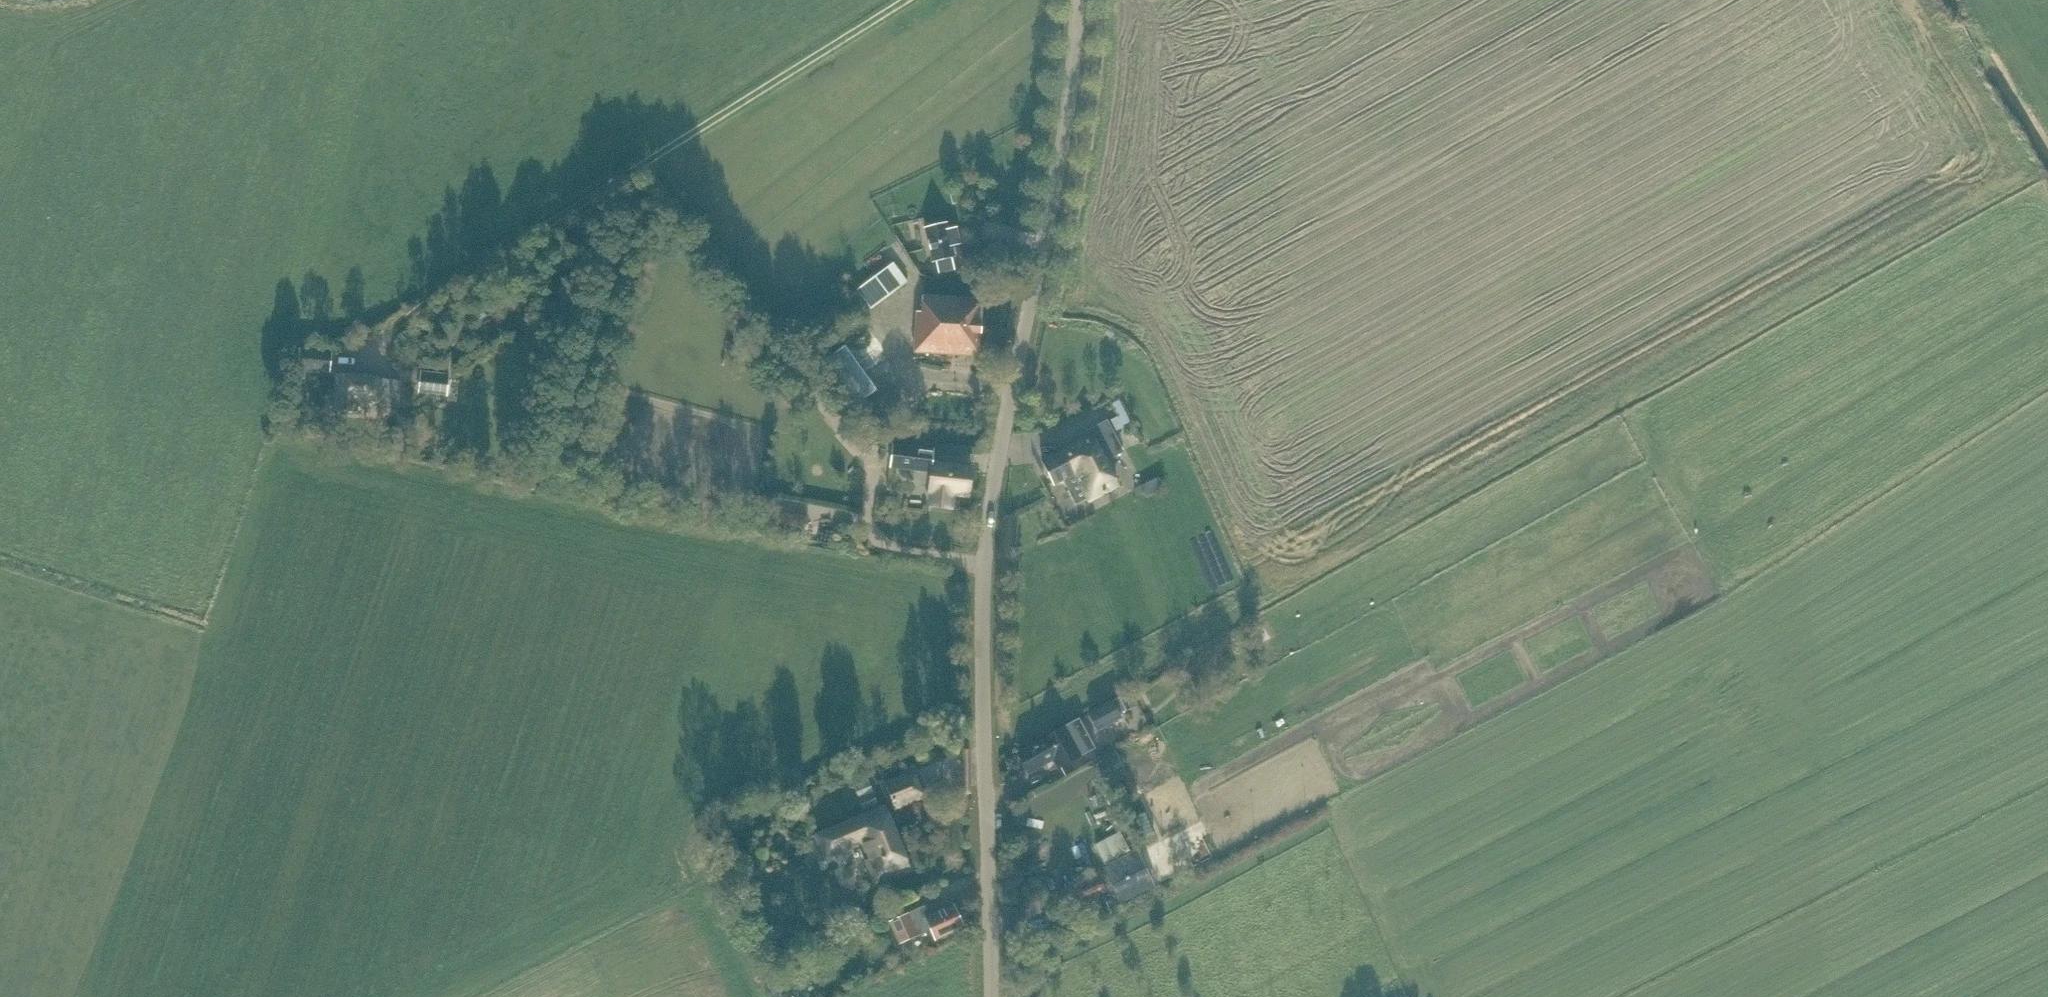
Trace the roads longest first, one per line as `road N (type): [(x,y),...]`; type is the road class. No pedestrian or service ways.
road 1 (unclassified): [(991,996),(984,570),(993,488),(1060,152),(1076,0)]
road 2 (track): [(394,330),(907,0)]

